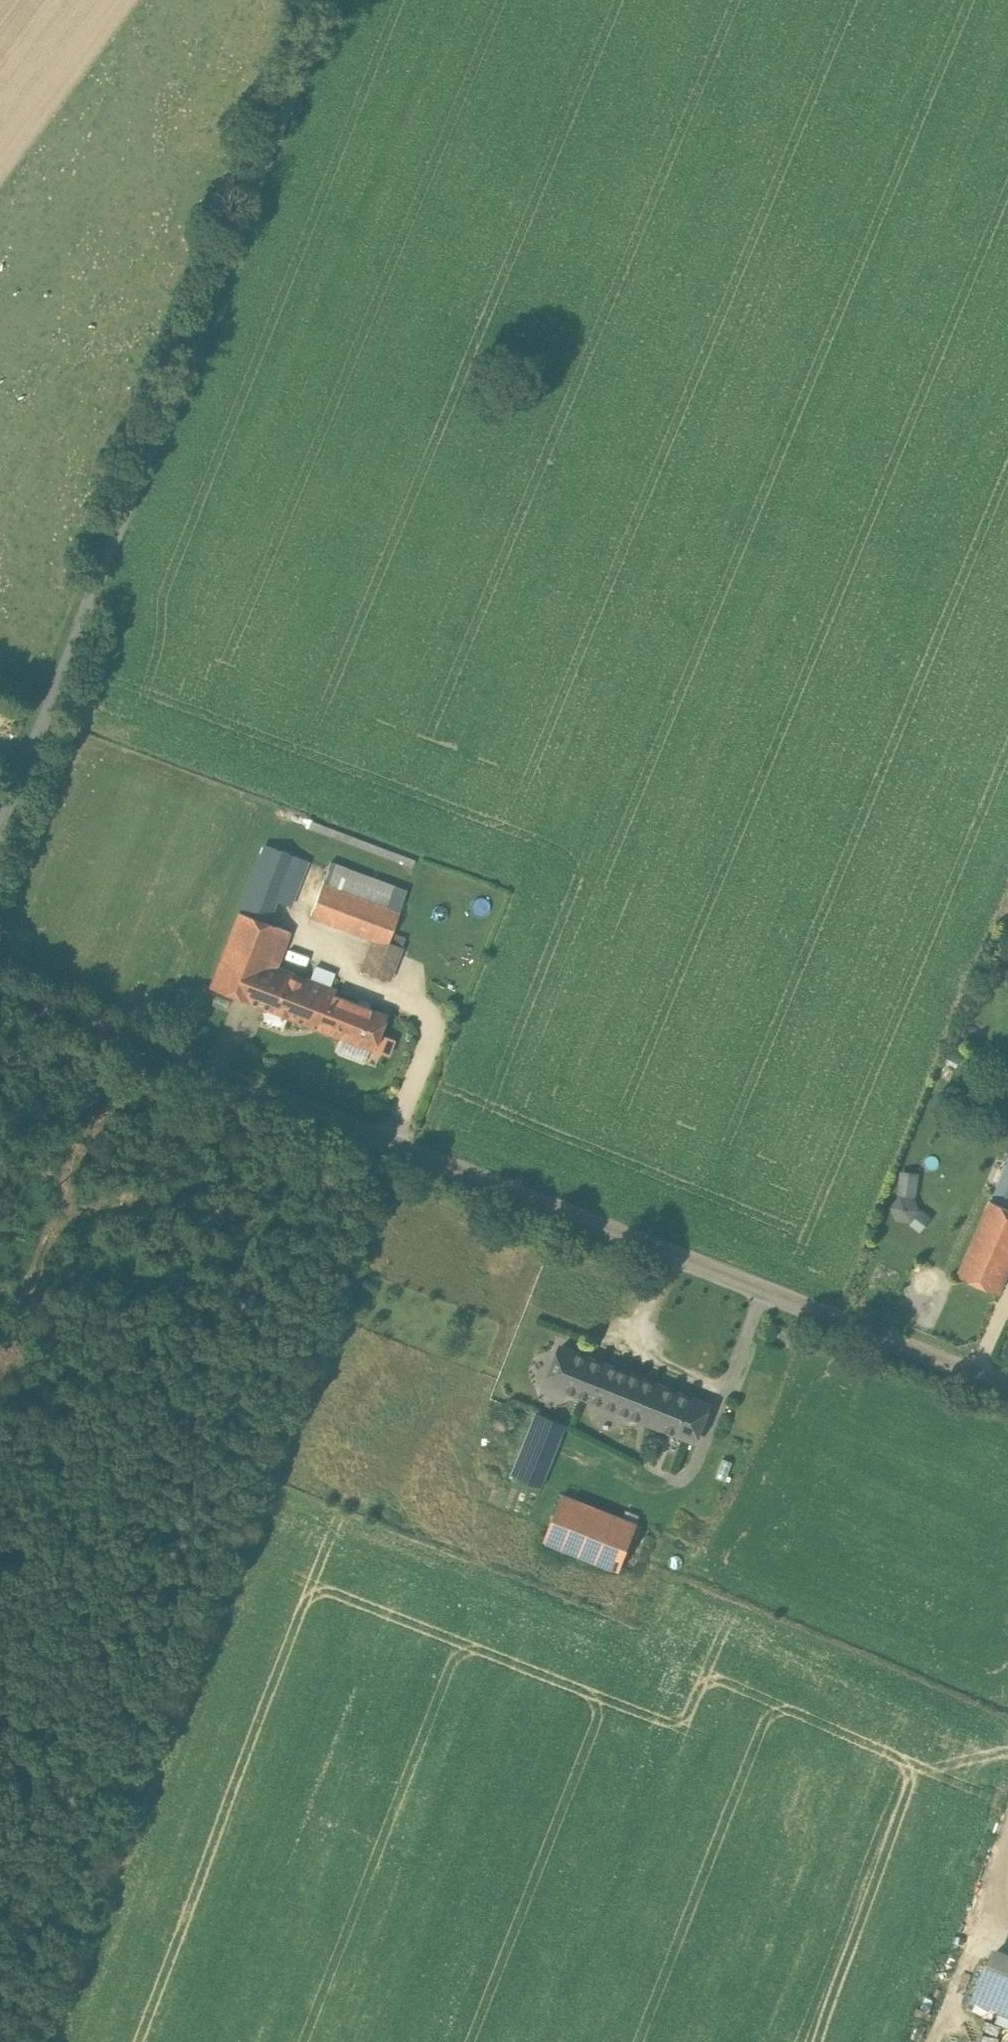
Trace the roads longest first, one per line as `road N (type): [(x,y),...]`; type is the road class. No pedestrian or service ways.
road 1 (unclassified): [(1007,1390),(561,1213),(399,1137),(199,1068),(0,985)]
road 2 (unclassified): [(334,0),(0,841)]

